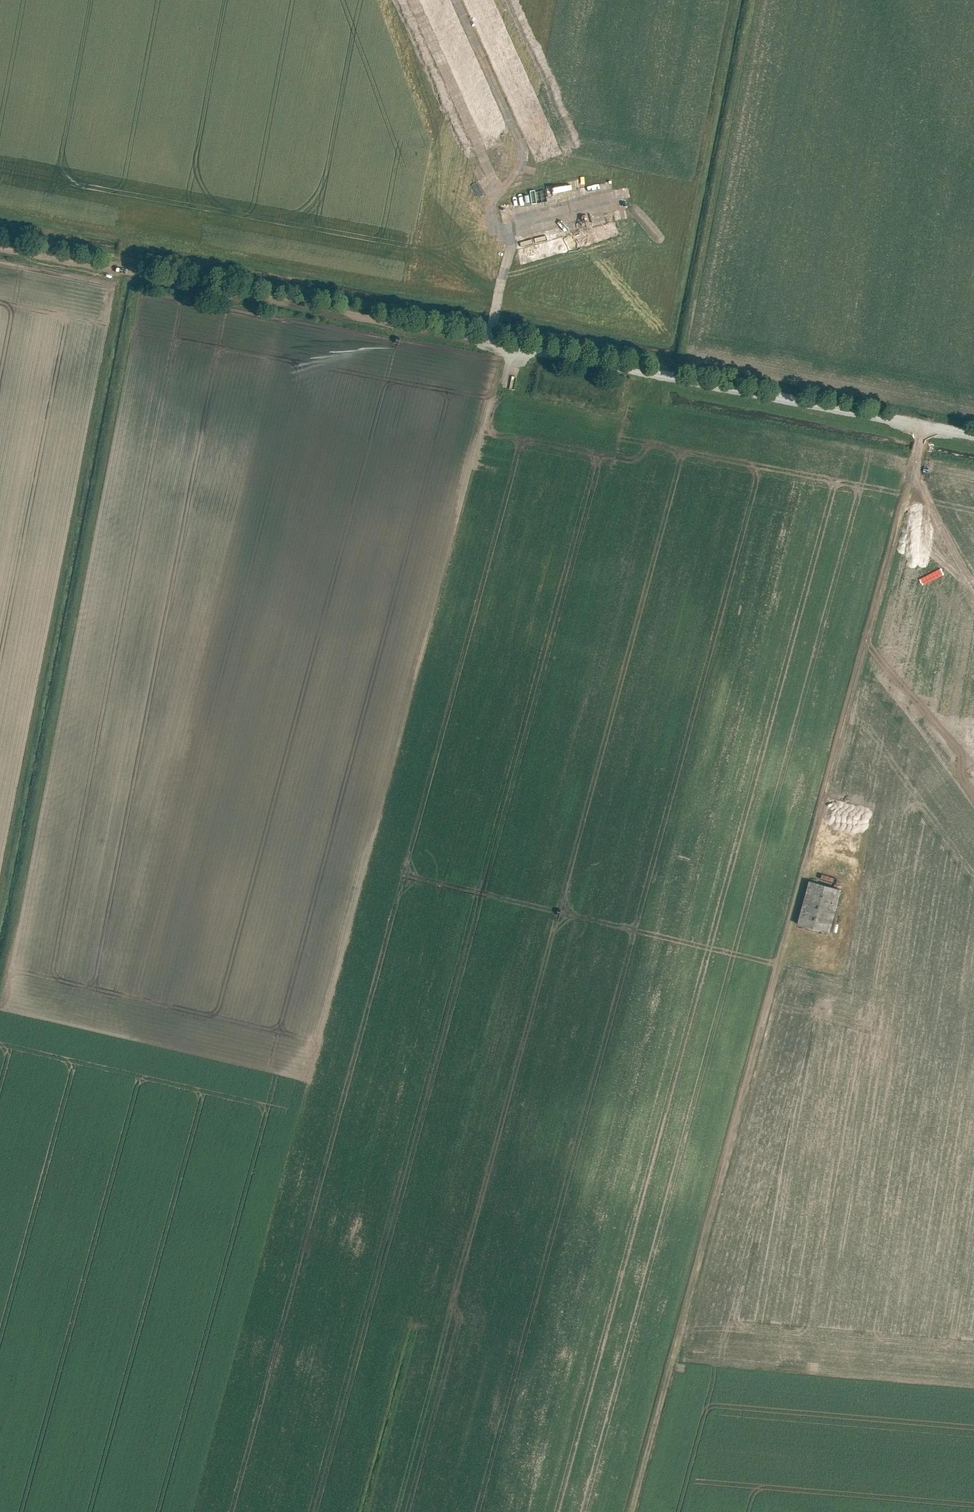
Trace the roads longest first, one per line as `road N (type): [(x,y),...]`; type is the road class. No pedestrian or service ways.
road 1 (unclassified): [(0,241),(973,430)]
road 2 (track): [(630,1511),(785,949)]

